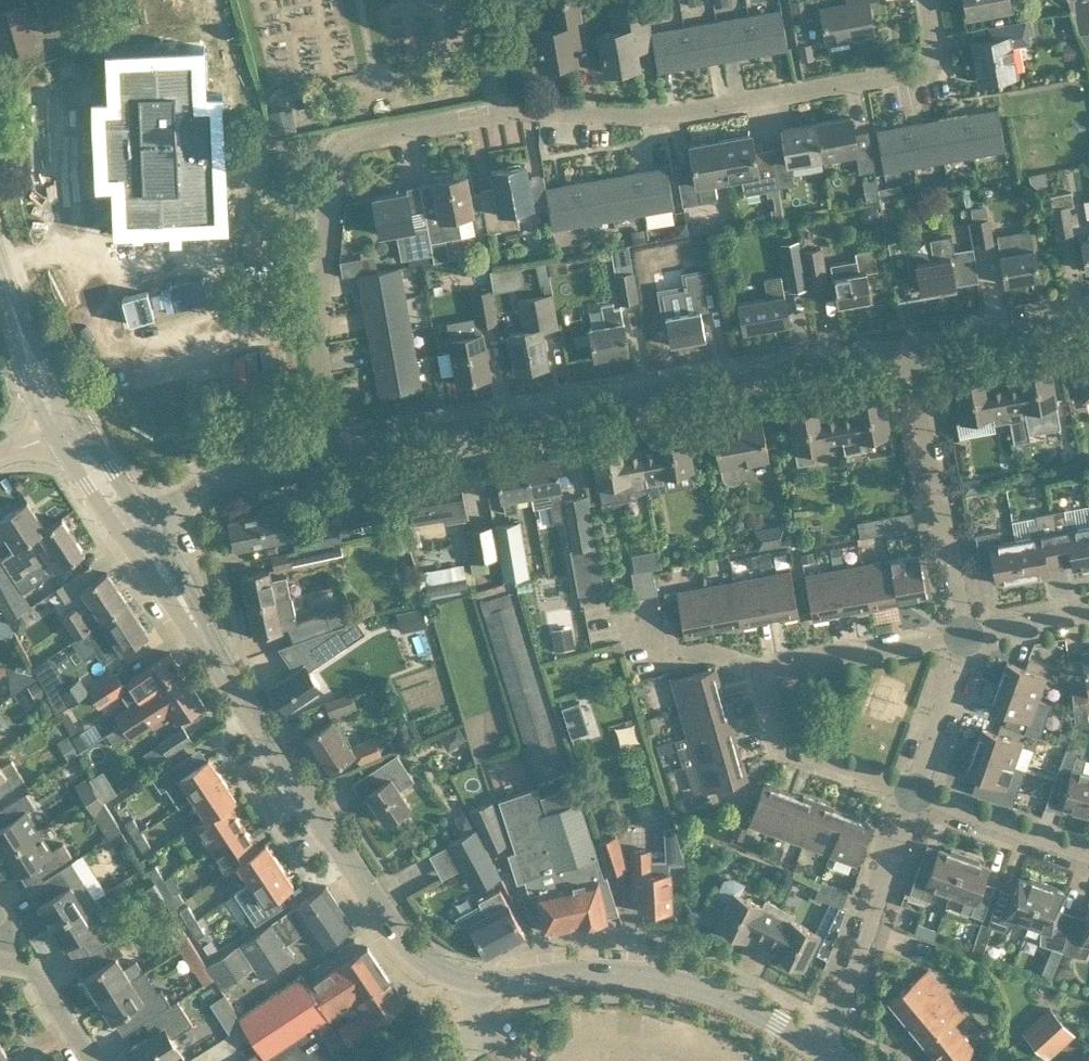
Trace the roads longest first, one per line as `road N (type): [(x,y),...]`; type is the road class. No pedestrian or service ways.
road 1 (residential): [(337,451),(317,337),(341,147),(358,138),(522,109),(653,116),(915,74),(934,54),(929,0)]
road 2 (residential): [(337,451),(911,348)]
road 3 (tertiary): [(480,985),(430,969),(415,953),(185,607)]
road 4 (residential): [(915,788),(801,752),(780,736),(769,709),(773,685),(787,667),(963,634)]
road 5 (tertiary): [(823,1049),(712,991),(643,976),(595,972),(480,985)]
road 6 (residential): [(963,634),(911,348)]
road 7 (residential): [(823,1049),(915,788)]
road 8 (residential): [(145,520),(174,500),(264,466),(337,451)]
road 9 (residential): [(1088,853),(915,788)]
road 10 (residential): [(911,348),(1088,315)]
road 11 (residential): [(92,1060),(46,984),(1,950)]
road 12 (tertiary): [(12,307),(25,377),(53,434)]
road 13 (residential): [(915,788),(960,662)]
road 14 (tertiary): [(79,419),(12,307)]
road 15 (residential): [(963,634),(1088,612)]
road 16 (tertiary): [(53,434),(123,535)]
road 17 (tertiary): [(145,520),(79,419)]

